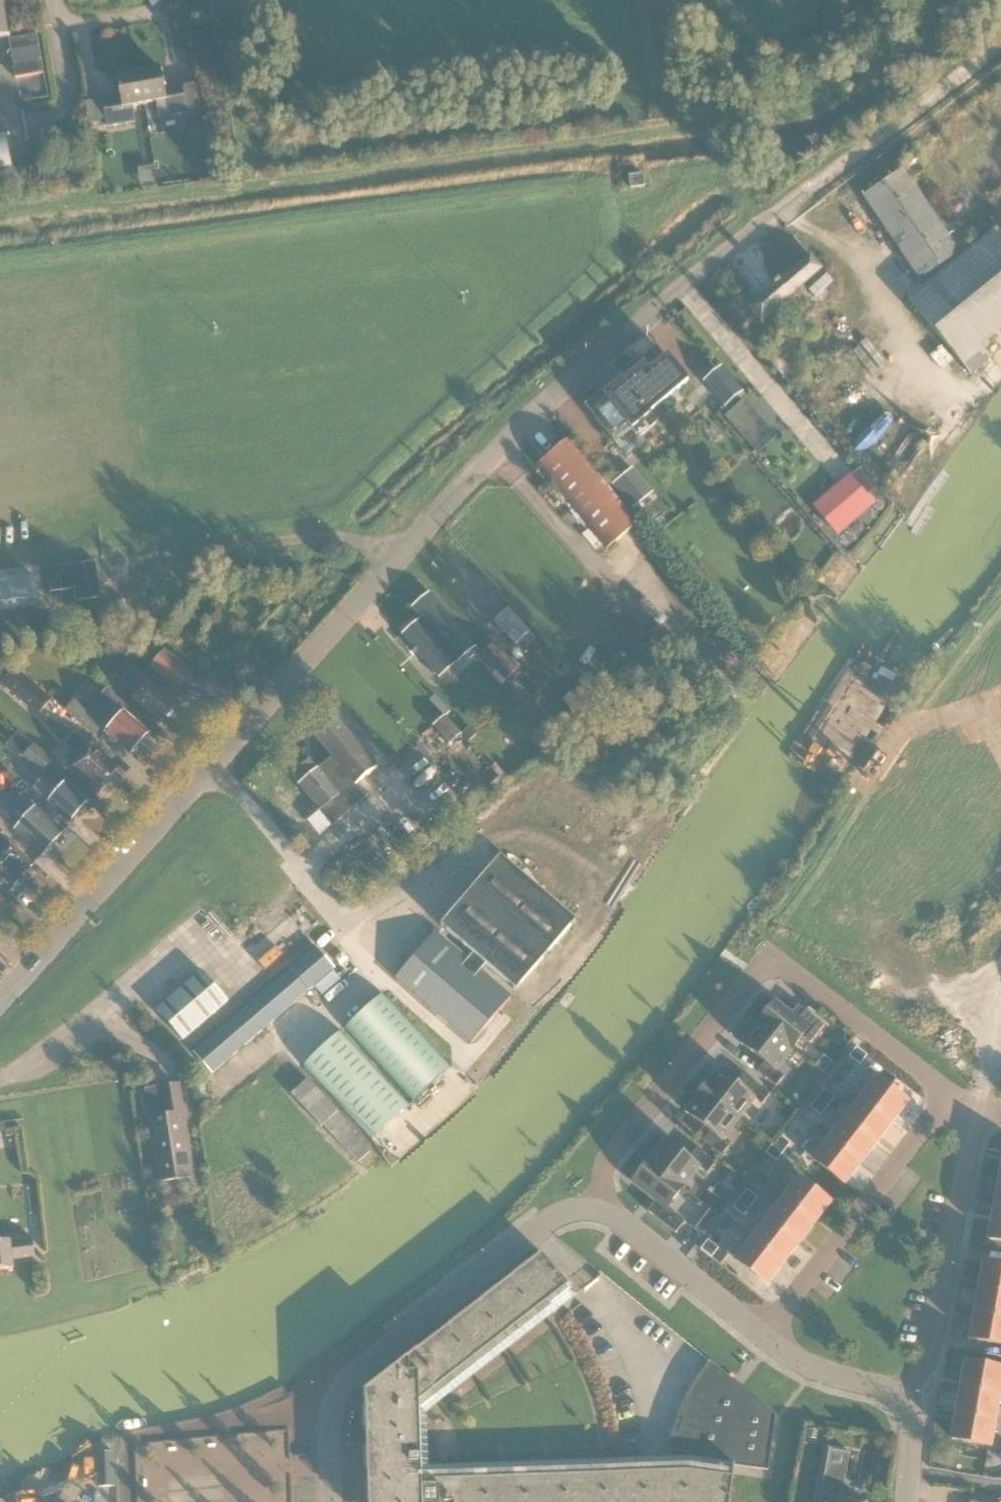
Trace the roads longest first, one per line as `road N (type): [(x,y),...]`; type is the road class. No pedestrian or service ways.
road 1 (unclassified): [(0,999),(510,437),(685,286),(1000,44)]
road 2 (residential): [(599,1208),(610,1156),(770,957),(950,1092)]
road 3 (residential): [(333,1501),(330,1410),(341,1384),(546,1223),(569,1210),(599,1208)]
road 4 (residential): [(950,1092),(763,1334)]
road 5 (residential): [(978,1105),(920,1401)]
road 6 (residential): [(599,1208),(763,1334)]
road 7 (residential): [(763,1334),(814,1368),(920,1401)]

